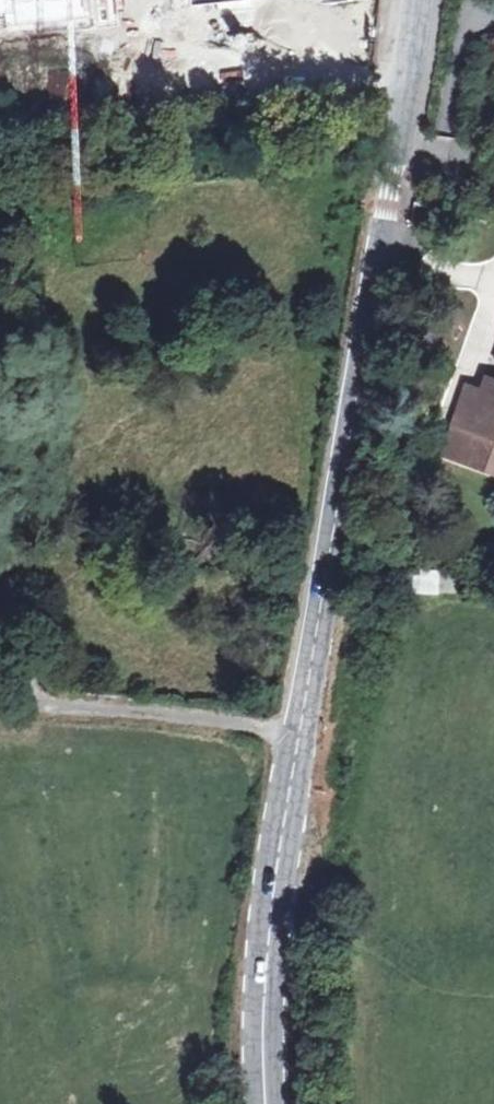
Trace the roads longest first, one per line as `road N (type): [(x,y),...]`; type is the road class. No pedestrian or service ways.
road 1 (secondary): [(421,0),(270,918),(266,1103)]

